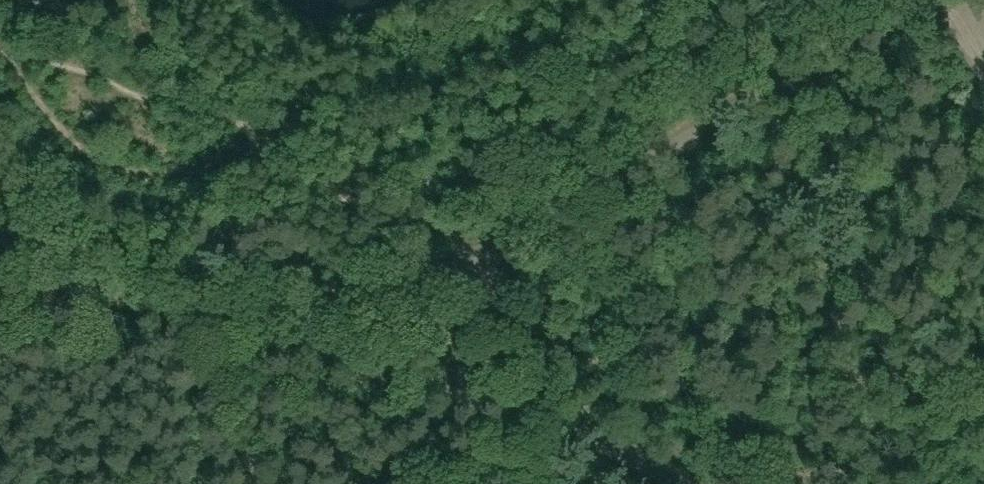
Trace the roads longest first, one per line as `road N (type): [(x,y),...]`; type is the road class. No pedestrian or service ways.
road 1 (unclassified): [(485,251),(920,0)]
road 2 (unclassified): [(0,211),(81,276),(145,304),(274,340)]
road 3 (unclassified): [(679,483),(593,435),(469,389)]
road 4 (unclassified): [(274,340),(485,251)]
road 5 (track): [(249,483),(145,304)]
road 6 (unclassified): [(274,340),(469,389)]
road 7 (unclassified): [(469,389),(485,251)]

